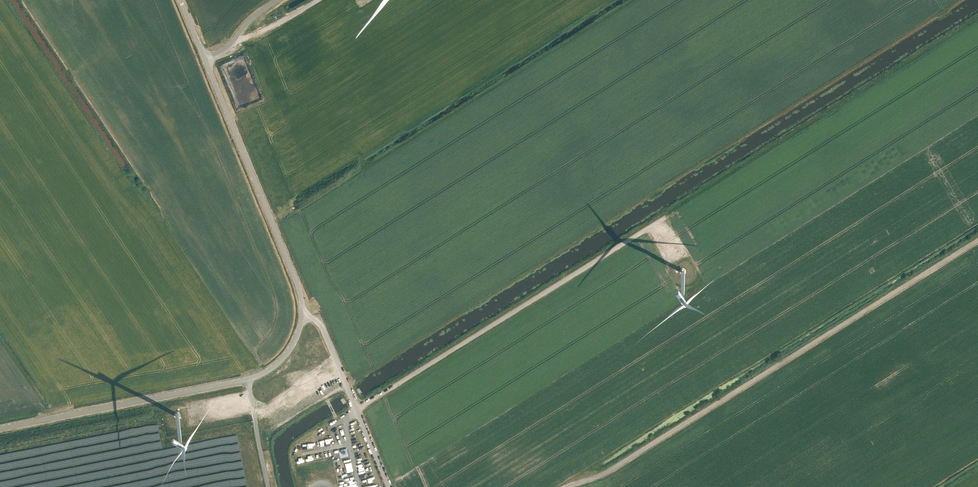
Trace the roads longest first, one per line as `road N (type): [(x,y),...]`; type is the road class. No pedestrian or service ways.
road 1 (unclassified): [(0,428),(251,378),(285,356),(303,316)]
road 2 (unclassified): [(303,316),(298,286),(205,59)]
road 3 (unclassified): [(388,486),(322,324),(303,316)]

